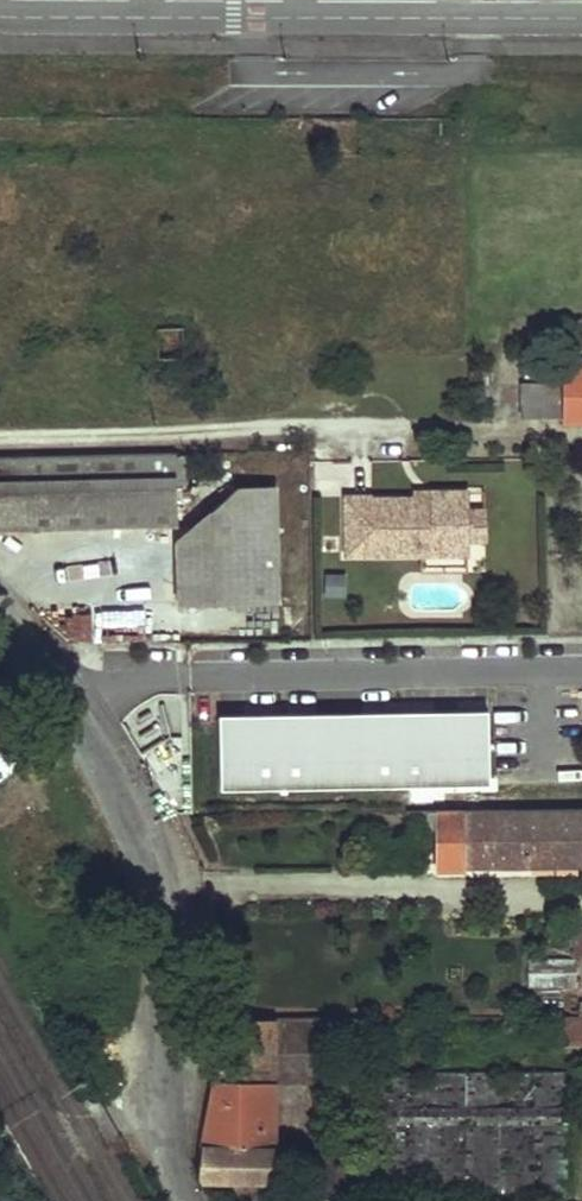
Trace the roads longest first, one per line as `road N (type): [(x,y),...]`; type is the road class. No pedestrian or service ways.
road 1 (residential): [(0,617),(84,715),(133,828),(174,967),(166,1164),(187,1200)]
road 2 (residential): [(581,19),(0,16)]
road 3 (residential): [(0,437),(516,420)]

